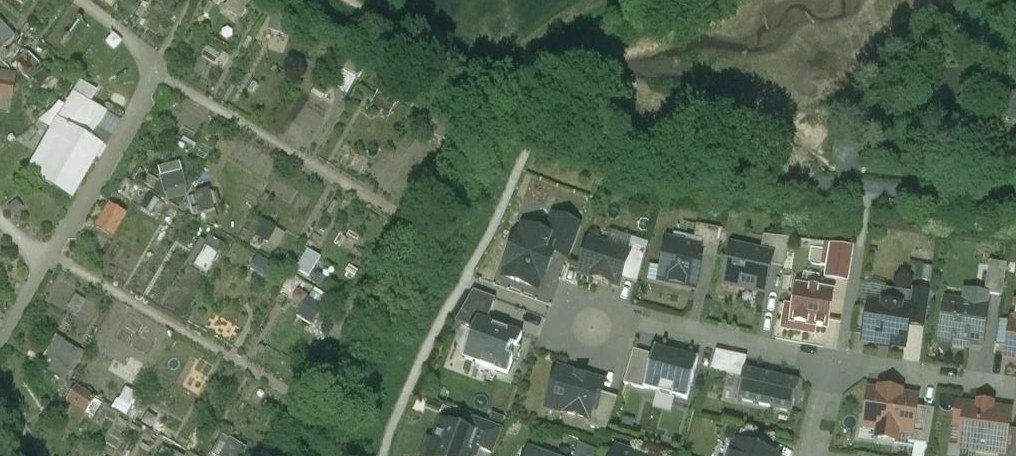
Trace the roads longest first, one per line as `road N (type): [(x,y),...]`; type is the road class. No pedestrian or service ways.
road 1 (track): [(1015,205),(677,170),(345,0)]
road 2 (residential): [(644,318),(837,364)]
road 3 (residential): [(837,364),(1015,388)]

